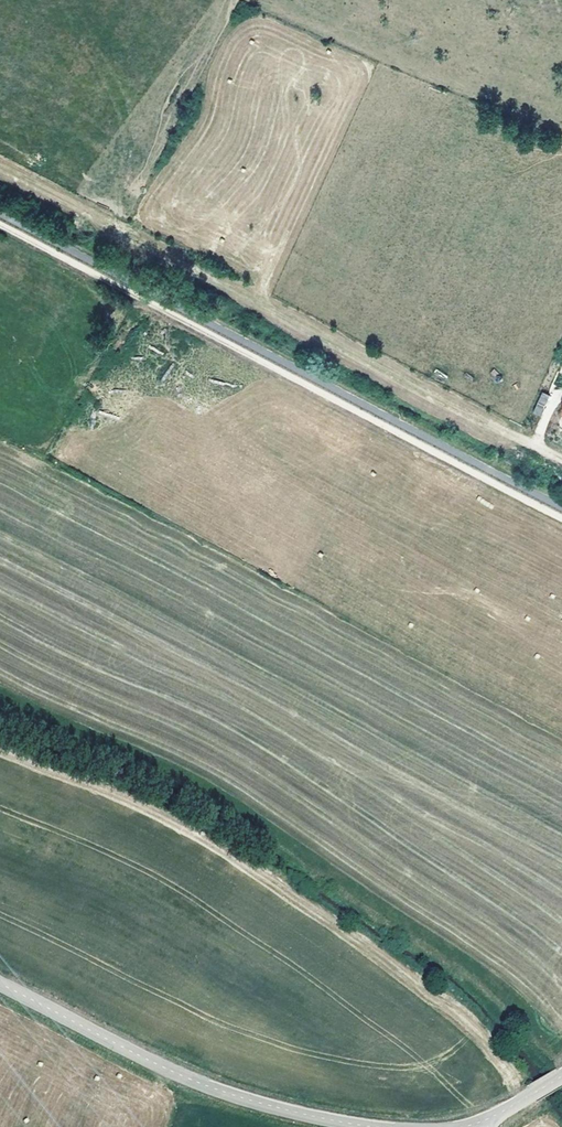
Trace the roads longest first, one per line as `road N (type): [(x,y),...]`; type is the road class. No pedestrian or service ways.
road 1 (track): [(0,168),(561,464)]
road 2 (tertiary): [(371,1126),(203,1085),(0,984)]

